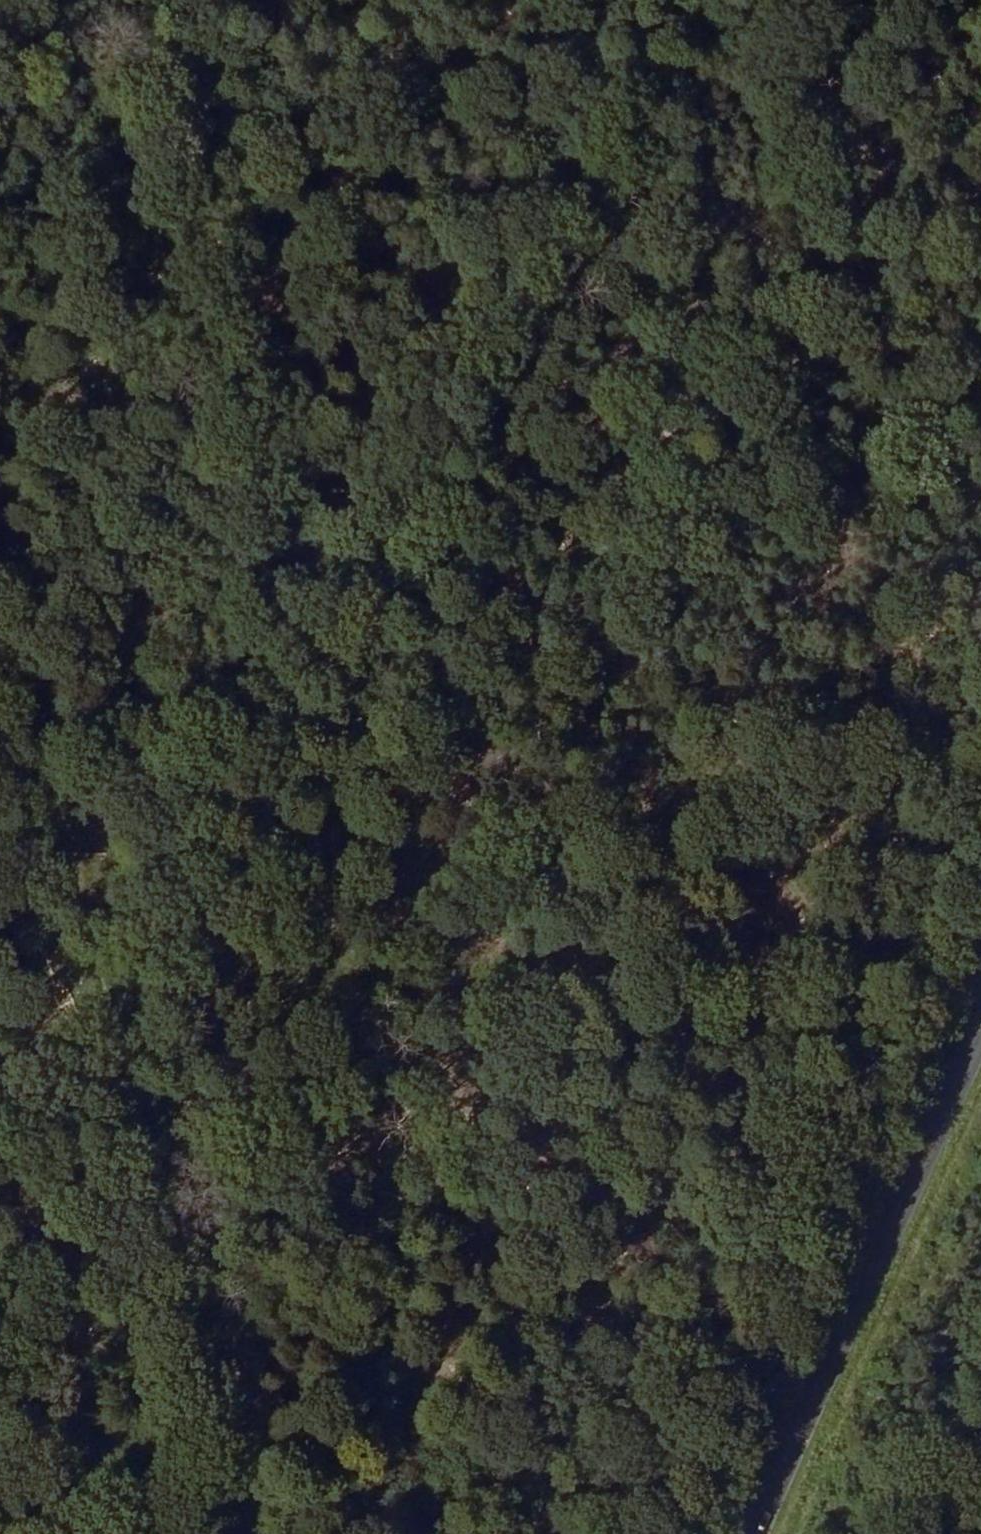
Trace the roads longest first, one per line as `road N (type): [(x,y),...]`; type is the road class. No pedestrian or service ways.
road 1 (tertiary): [(756,1533),(980,1037)]

